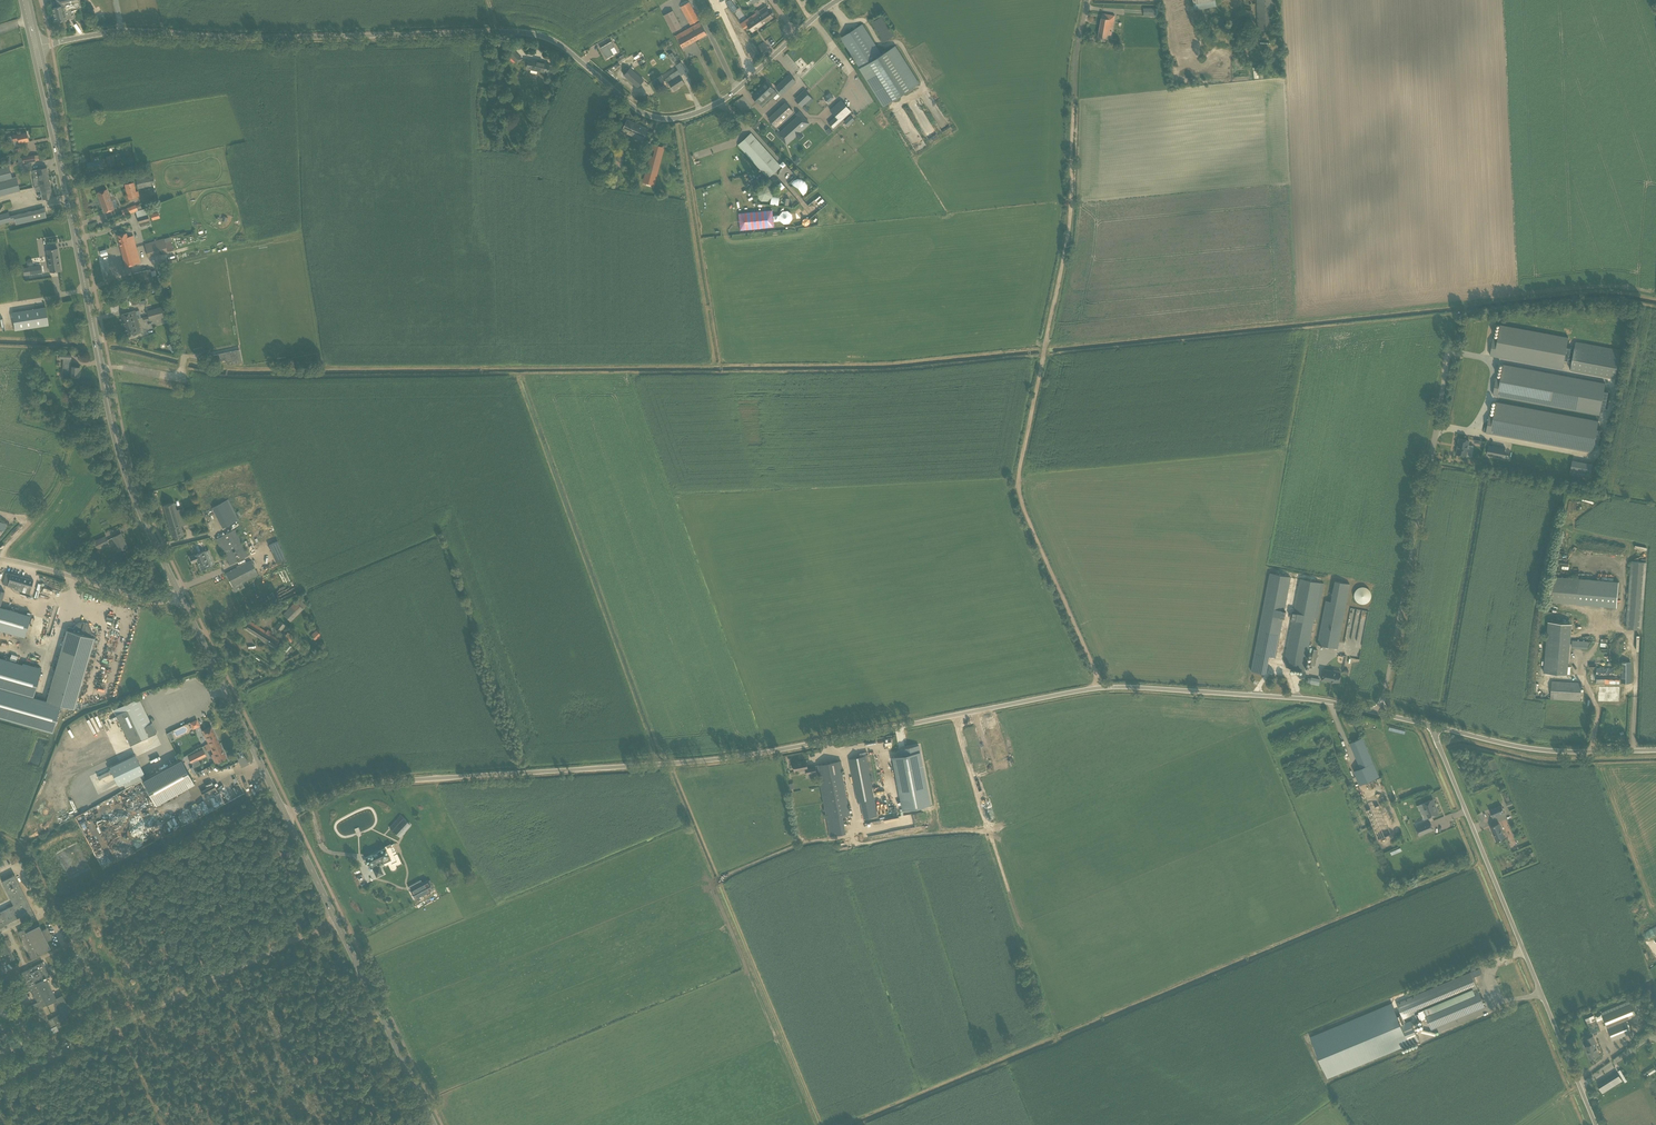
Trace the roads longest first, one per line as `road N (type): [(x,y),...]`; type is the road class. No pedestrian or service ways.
road 1 (unclassified): [(36,46),(127,31),(270,42),(527,34),(574,55),(647,117),(683,122),(728,101),(839,0)]
road 2 (unclassified): [(288,820),(371,787),(725,763),(1100,687)]
road 3 (track): [(1089,0),(1063,270),(1019,491),(1100,687)]
road 4 (secondary): [(181,599),(125,471),(51,118)]
road 5 (unclassified): [(1579,1087),(1438,728)]
road 6 (track): [(803,1101),(713,883),(803,843),(845,838)]
road 7 (unclassified): [(1438,728),(1302,699),(1100,687)]
road 8 (secondary): [(288,820),(181,599)]
road 9 (unclassified): [(116,1027),(335,921)]
road 10 (secondary): [(431,1124),(335,921)]
road 11 (unclassified): [(1438,728),(1533,749),(1655,751)]
road 12 (unclassified): [(181,599),(164,605),(0,562)]
road 13 (track): [(113,419),(87,429),(54,499),(0,561)]

